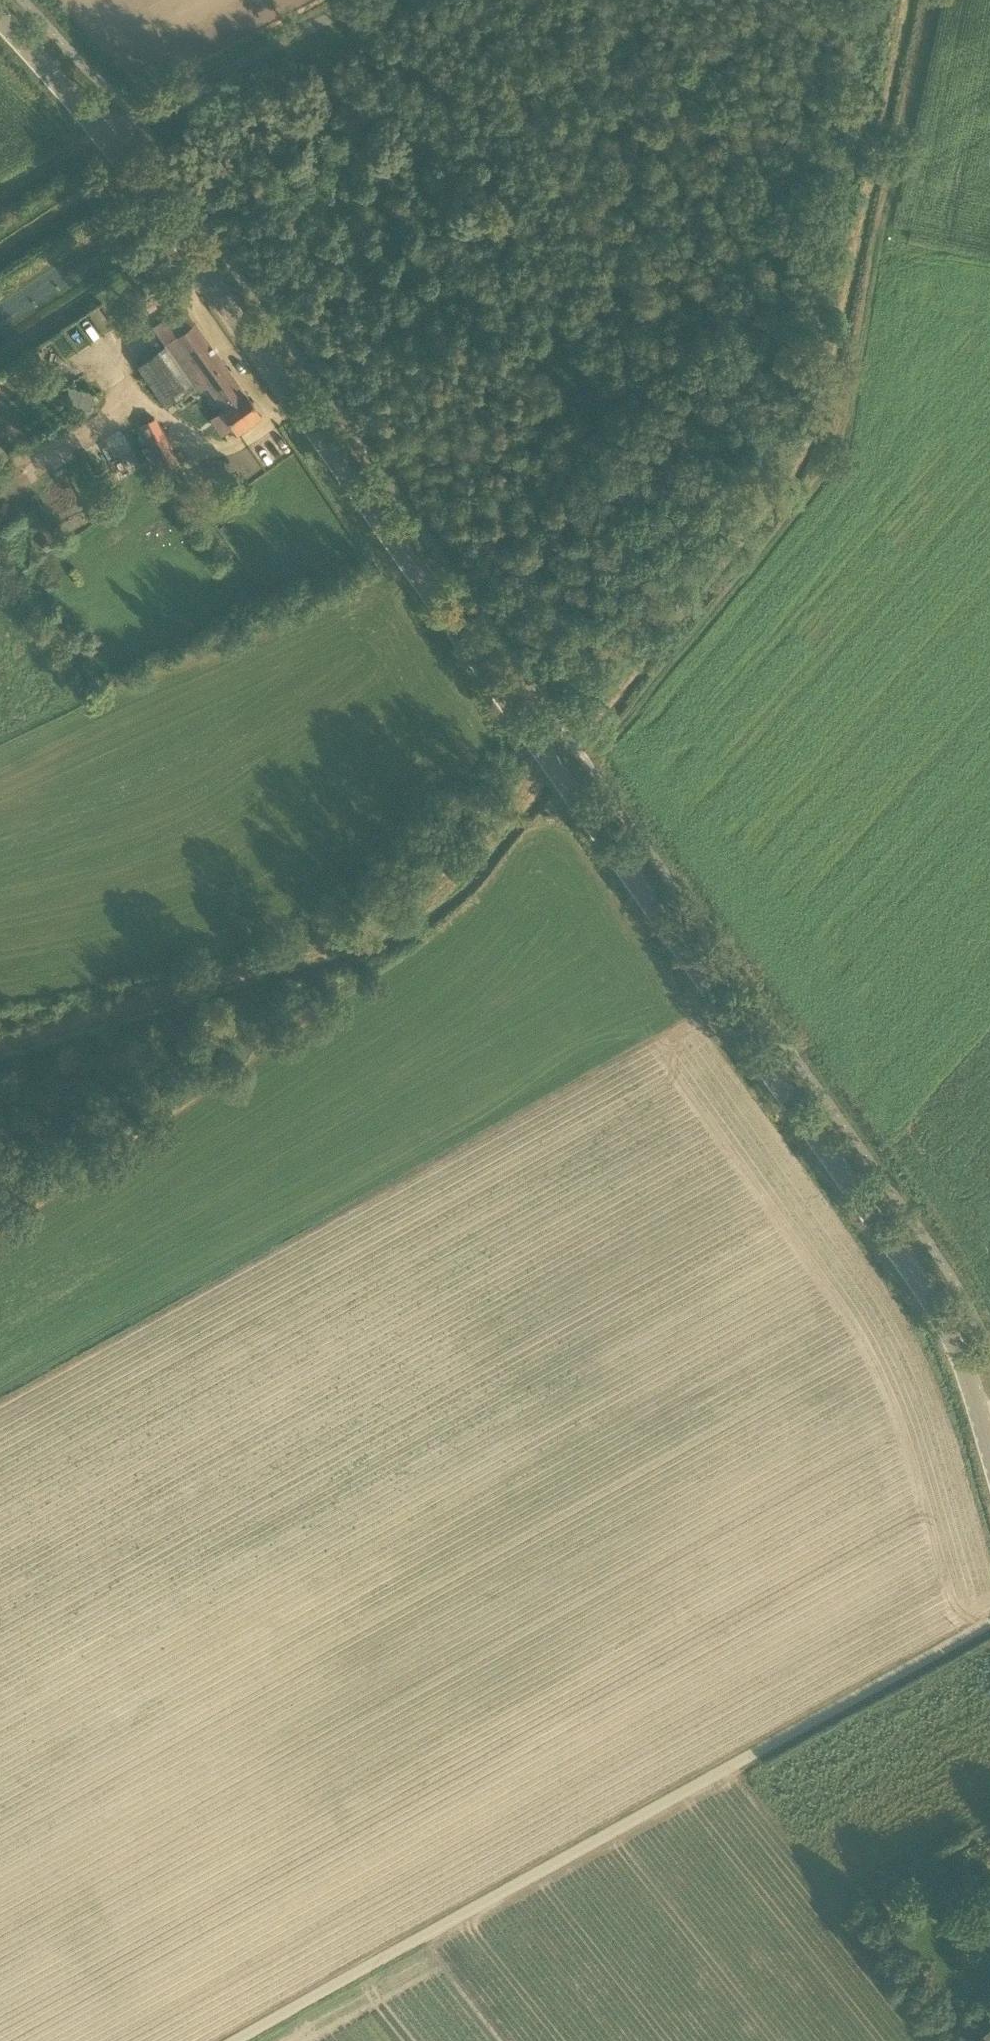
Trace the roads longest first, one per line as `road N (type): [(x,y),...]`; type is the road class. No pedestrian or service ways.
road 1 (tertiary): [(989,1442),(972,1382),(929,1303),(106,128)]
road 2 (unclassified): [(237,2040),(989,1618)]
road 3 (unclassified): [(106,128),(355,0)]
road 4 (tertiary): [(106,128),(0,0)]
road 5 (track): [(0,194),(106,128)]

